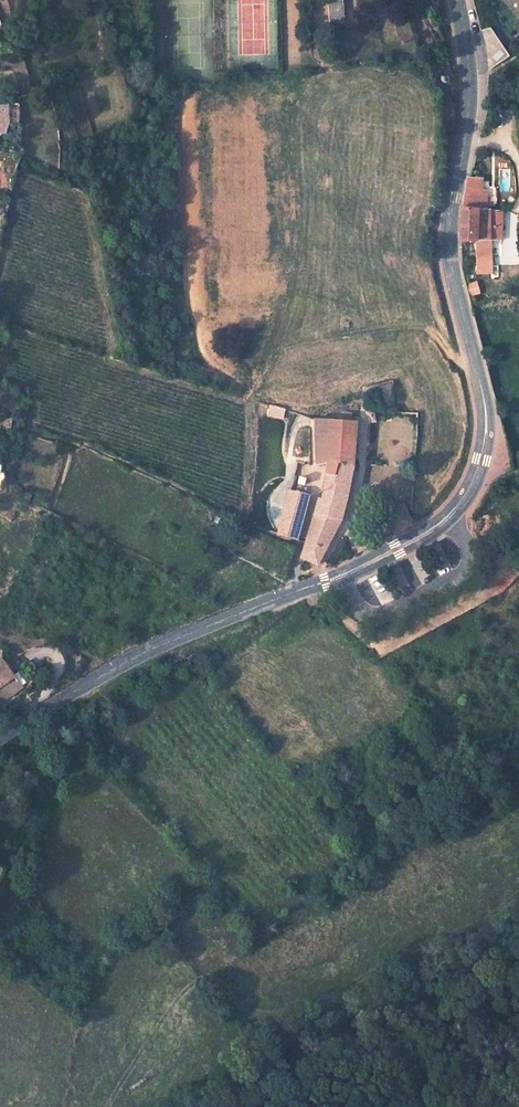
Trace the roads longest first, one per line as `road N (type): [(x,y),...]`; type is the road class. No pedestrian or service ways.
road 1 (secondary): [(457,0),(470,79),(450,255),(487,404),(474,483),(433,530),(340,576),(164,644),(0,738)]
road 2 (track): [(481,377),(452,359),(418,296),(358,133),(315,51)]

